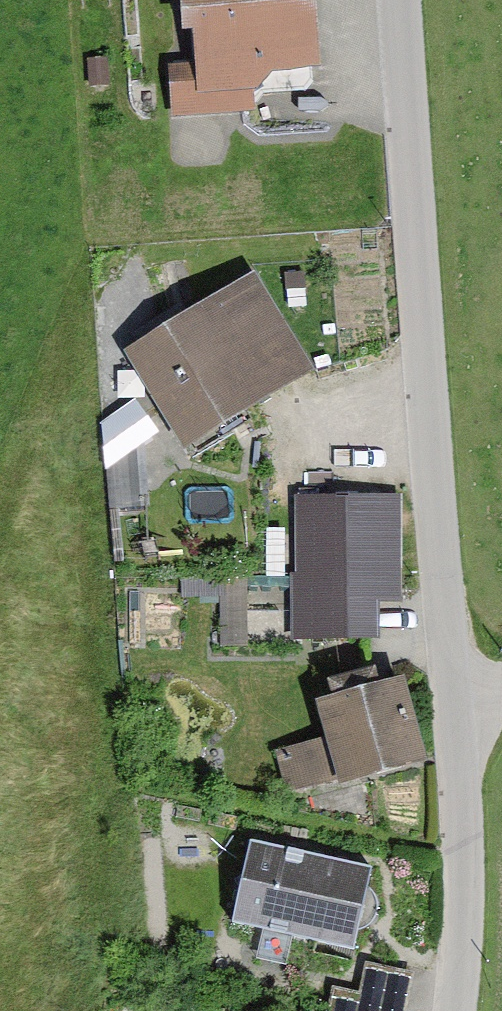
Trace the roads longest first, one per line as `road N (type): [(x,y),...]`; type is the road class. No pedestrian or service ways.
road 1 (unclassified): [(456,1010),(453,665),(400,0)]

